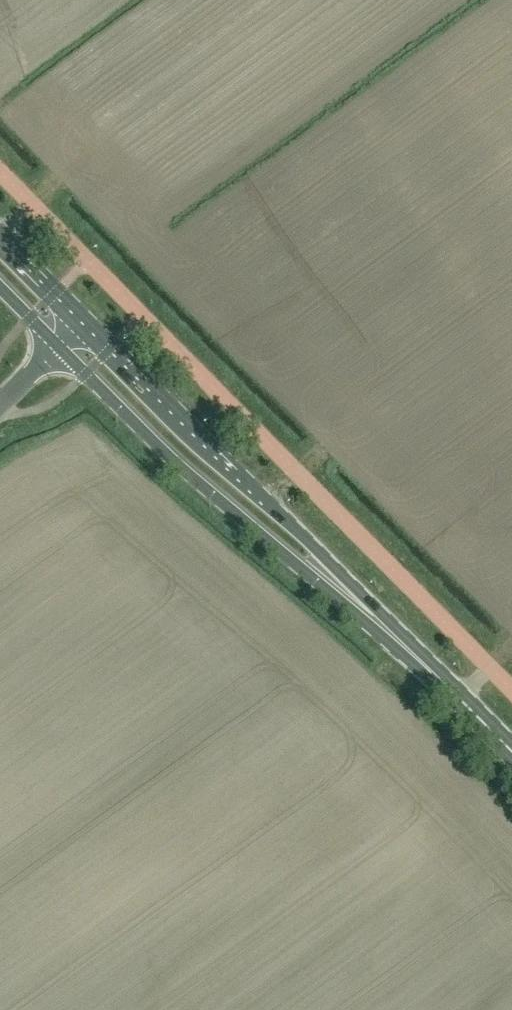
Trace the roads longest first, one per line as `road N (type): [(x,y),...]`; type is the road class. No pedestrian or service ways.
road 1 (secondary): [(57,347),(198,482),(405,650)]
road 2 (secondary): [(405,650),(297,530),(81,323)]
road 3 (secondary): [(511,758),(405,650)]

